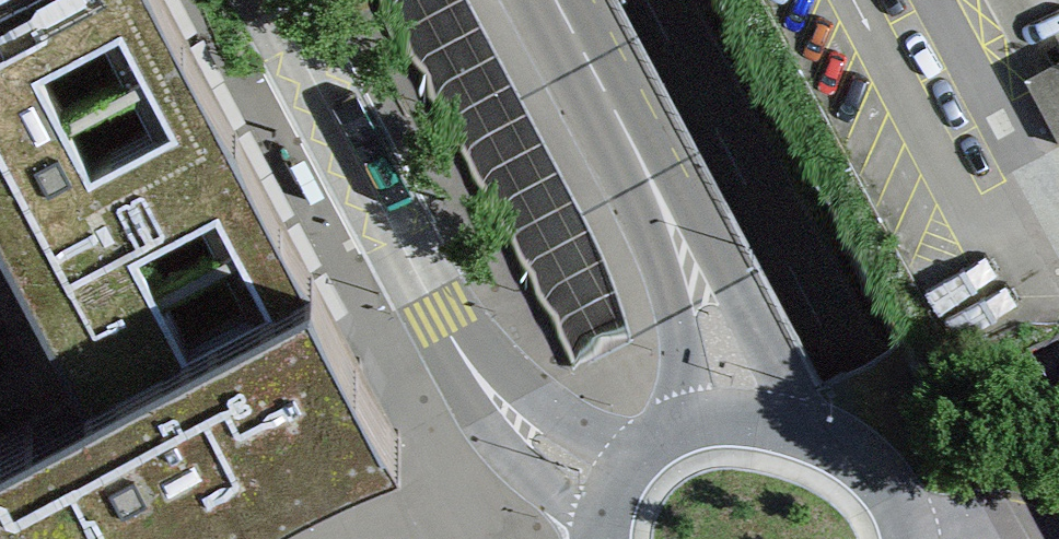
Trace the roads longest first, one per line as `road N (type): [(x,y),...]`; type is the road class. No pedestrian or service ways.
road 1 (residential): [(270,0),(463,360),(533,440),(627,491)]
road 2 (motorway): [(929,538),(642,0)]
road 3 (motorway): [(456,0),(740,538)]
road 4 (primary): [(818,436),(721,272),(656,190)]
road 5 (primary): [(656,190),(698,382),(695,429)]
road 6 (primary): [(555,0),(656,190)]
road 7 (primary): [(913,538),(894,486),(874,463),(818,436)]
road 8 (primary): [(818,436),(769,427),(695,429)]

